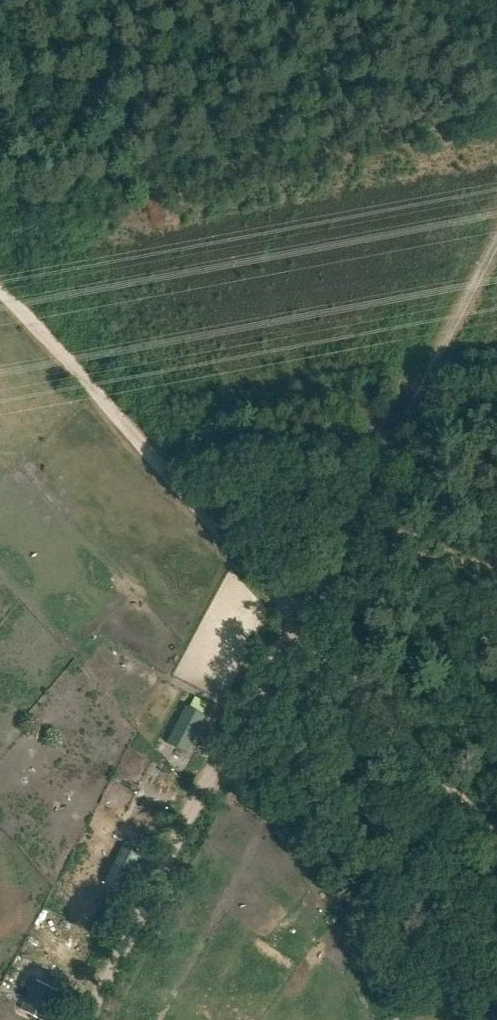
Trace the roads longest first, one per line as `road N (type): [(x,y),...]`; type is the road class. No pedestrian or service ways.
road 1 (track): [(0,295),(496,841)]
road 2 (track): [(296,616),(90,1019)]
road 3 (track): [(296,616),(355,519),(496,236)]

